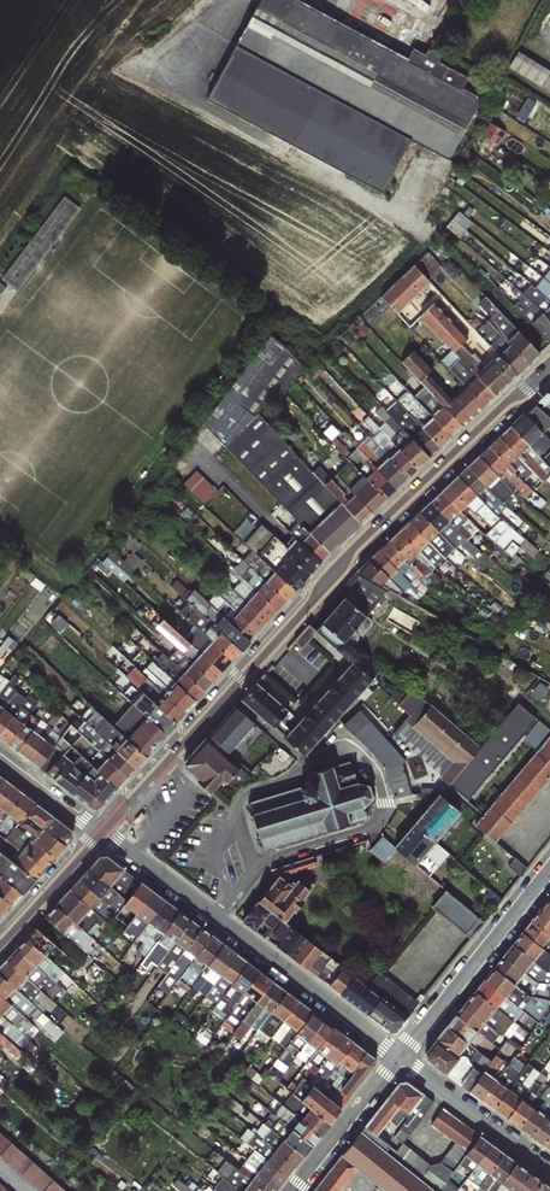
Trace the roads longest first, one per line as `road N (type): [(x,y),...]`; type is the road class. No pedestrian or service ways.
road 1 (secondary): [(549,365),(346,562),(99,833)]
road 2 (residential): [(259,866),(272,855),(369,829),(382,817),(375,772),(357,755),(332,754),(246,791),(240,808)]
road 3 (residential): [(398,1057),(549,867)]
road 4 (residential): [(398,1057),(217,920)]
road 5 (residential): [(549,1176),(398,1057)]
road 6 (residential): [(293,1190),(398,1057)]
road 7 (residential): [(217,920),(99,833)]
road 8 (secondary): [(99,833),(0,938)]
road 9 (residential): [(99,833),(0,758)]

